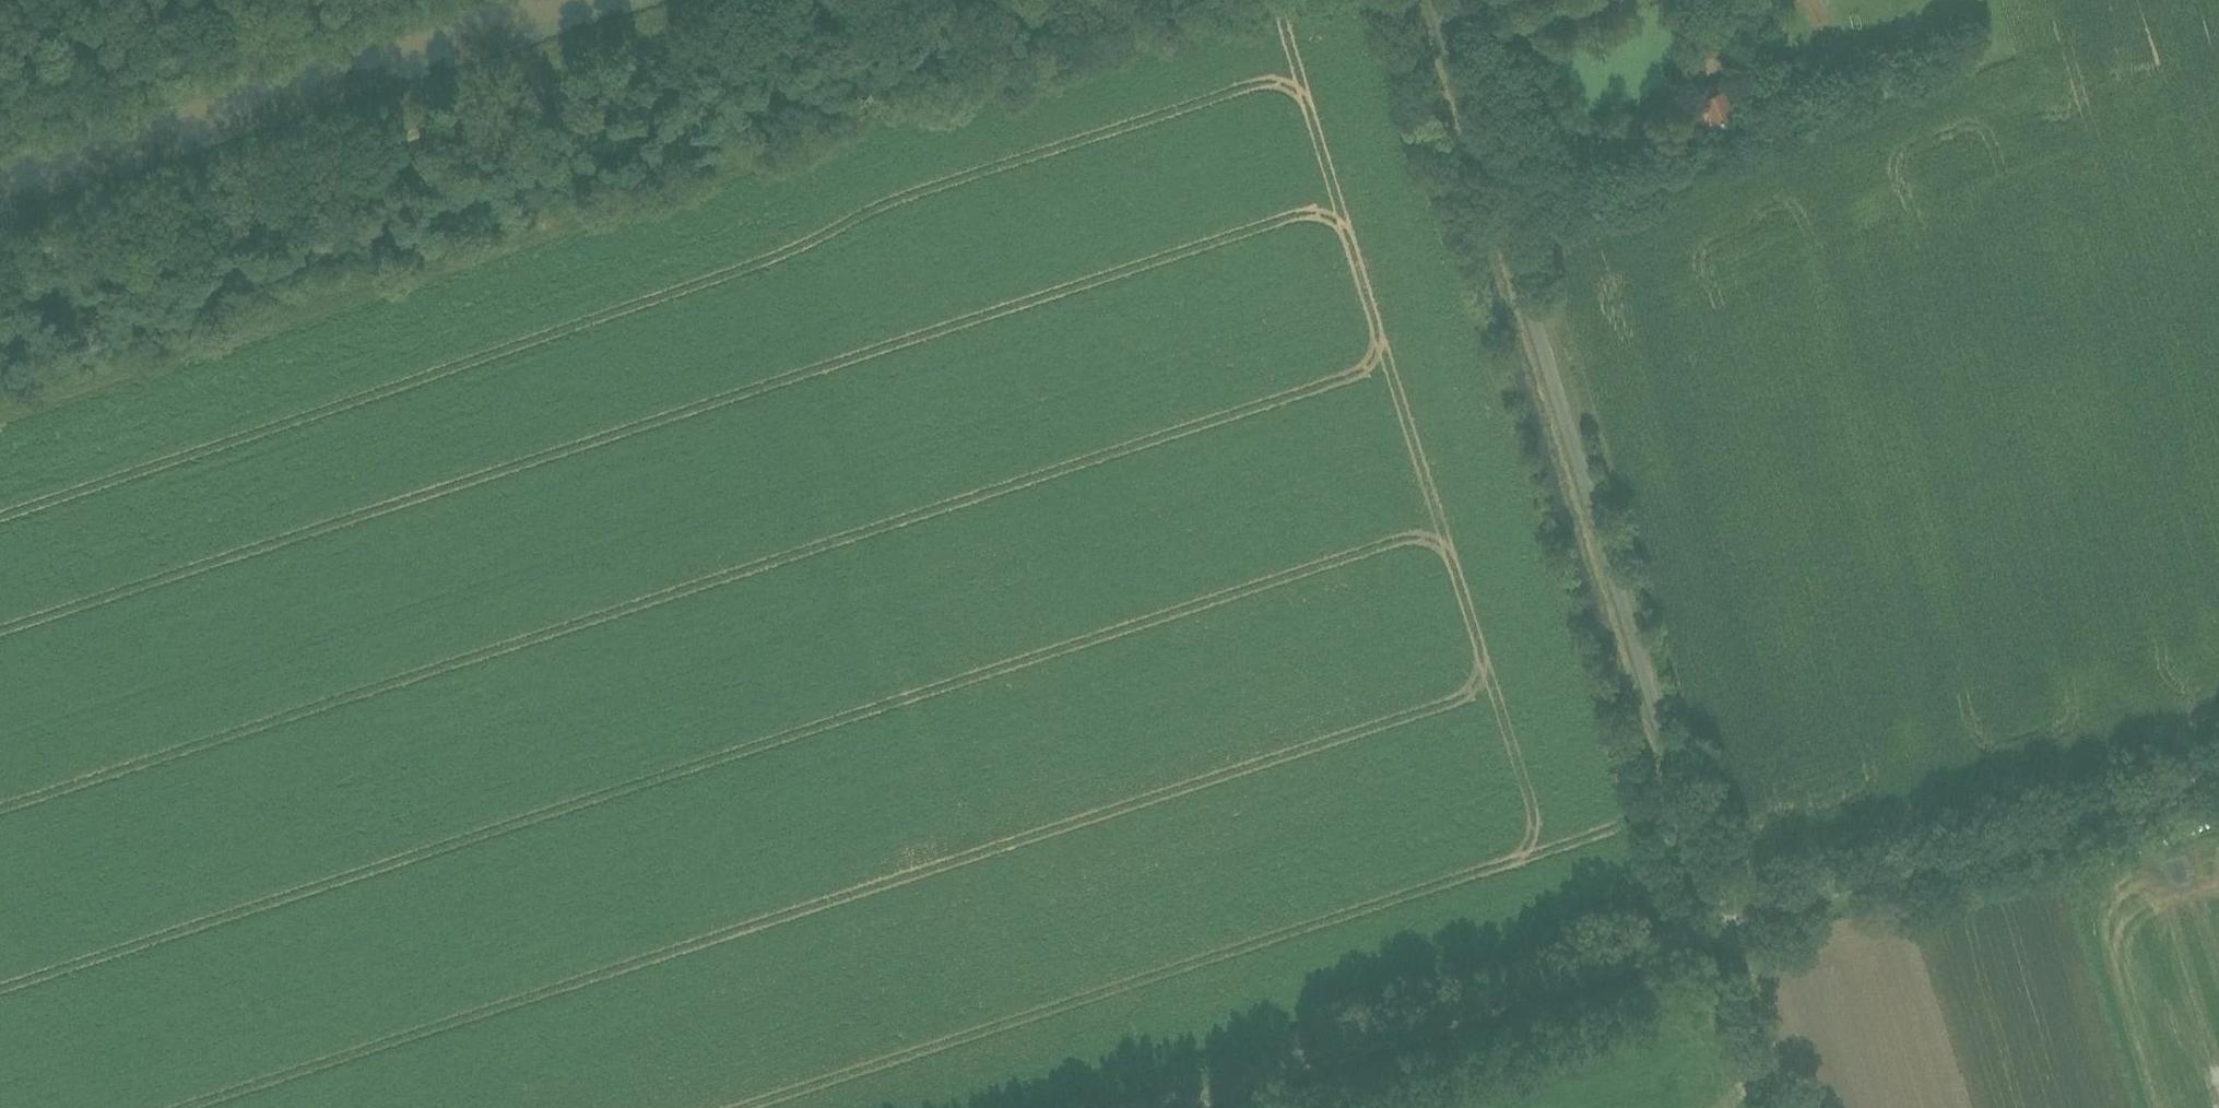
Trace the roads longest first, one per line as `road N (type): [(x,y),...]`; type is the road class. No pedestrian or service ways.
road 1 (unclassified): [(1189,1107),(1724,937),(1425,0)]
road 2 (track): [(2218,778),(1724,937)]
road 3 (track): [(1778,1107),(1724,937)]

